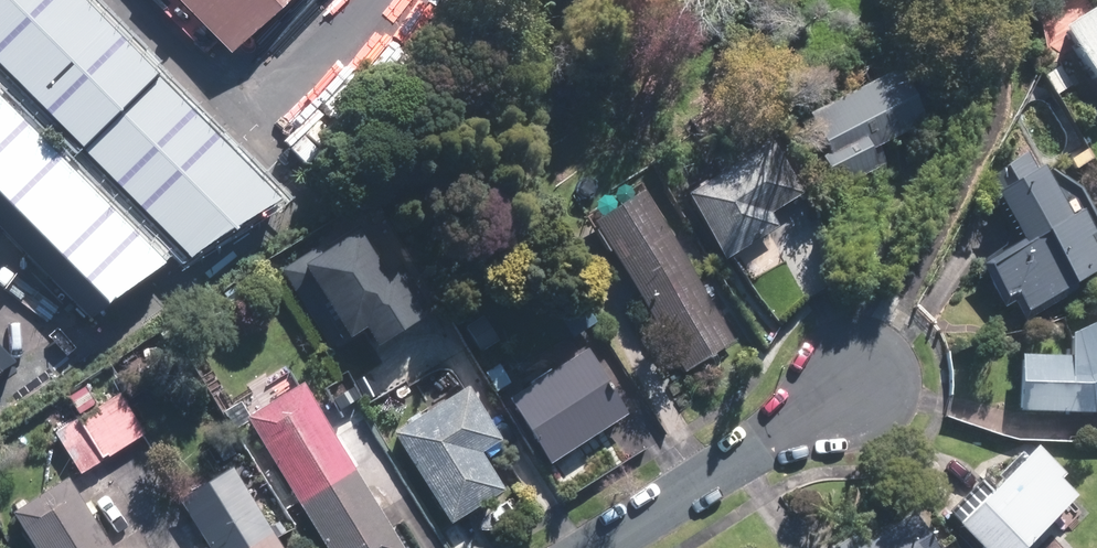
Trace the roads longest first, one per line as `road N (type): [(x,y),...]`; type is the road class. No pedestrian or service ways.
road 1 (track): [(860,385),(1016,78),(1012,43),(988,0)]
road 2 (residential): [(600,547),(860,385)]

